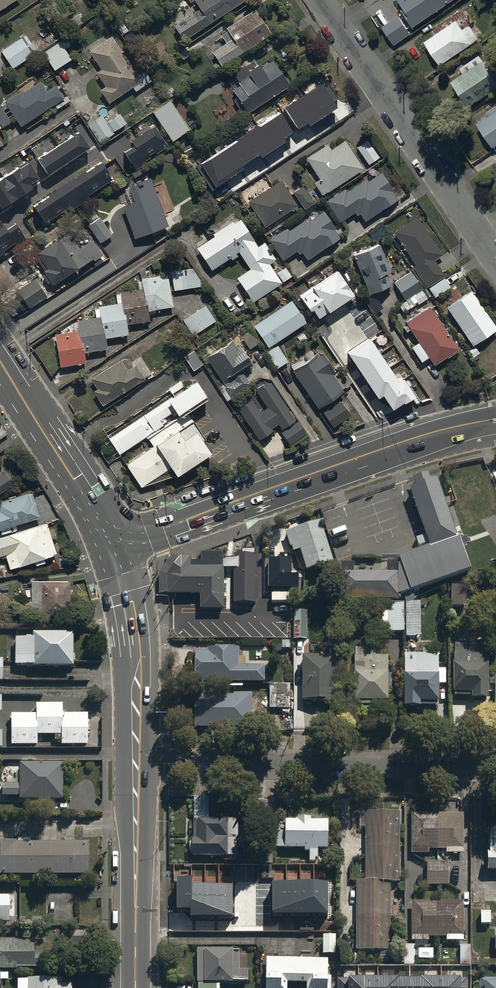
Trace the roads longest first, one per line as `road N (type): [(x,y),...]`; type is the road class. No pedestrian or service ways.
road 1 (secondary): [(116,546),(407,441),(492,420)]
road 2 (residential): [(139,764),(495,764)]
road 3 (residential): [(495,258),(320,0)]
road 4 (primary): [(139,764),(136,987)]
road 5 (primary): [(0,359),(116,546)]
road 6 (primary): [(116,546),(133,630),(139,764)]

